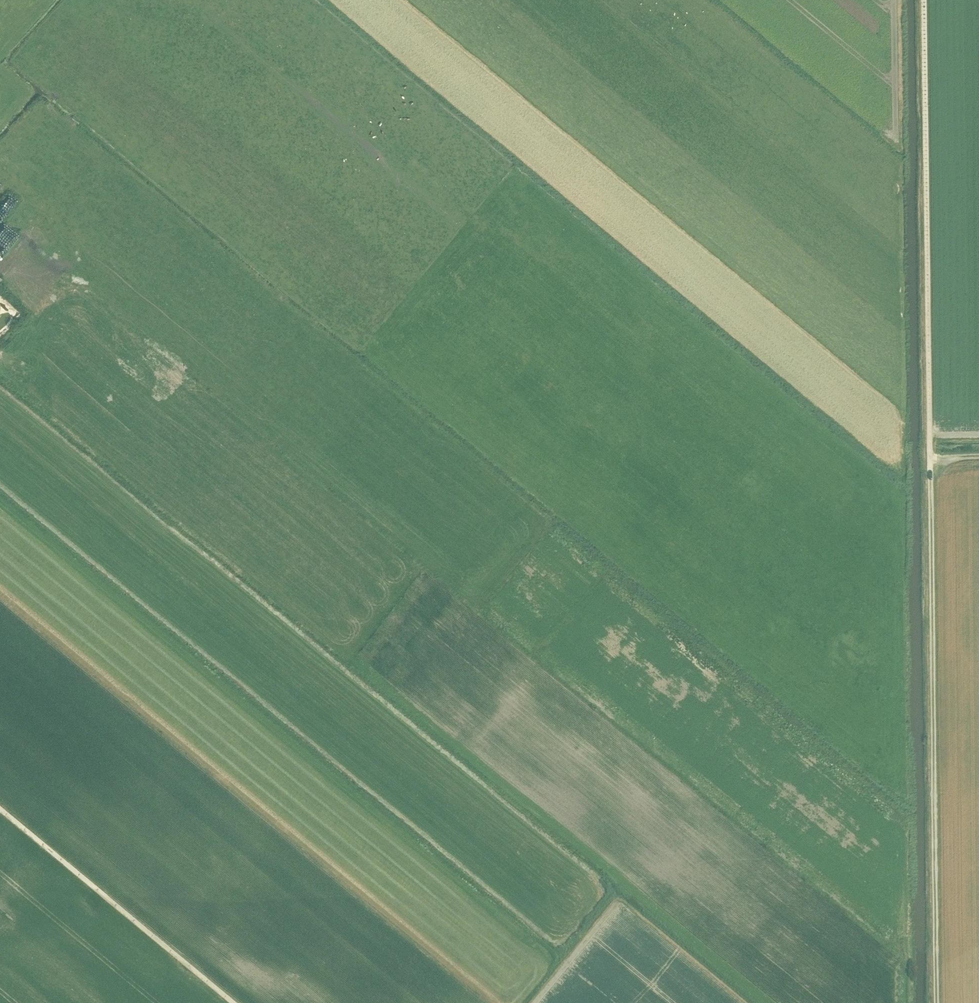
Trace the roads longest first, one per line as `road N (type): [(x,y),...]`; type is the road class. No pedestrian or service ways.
road 1 (track): [(930,457),(940,1002)]
road 2 (track): [(924,0),(930,457),(978,456)]
road 3 (track): [(232,1002),(0,809)]

